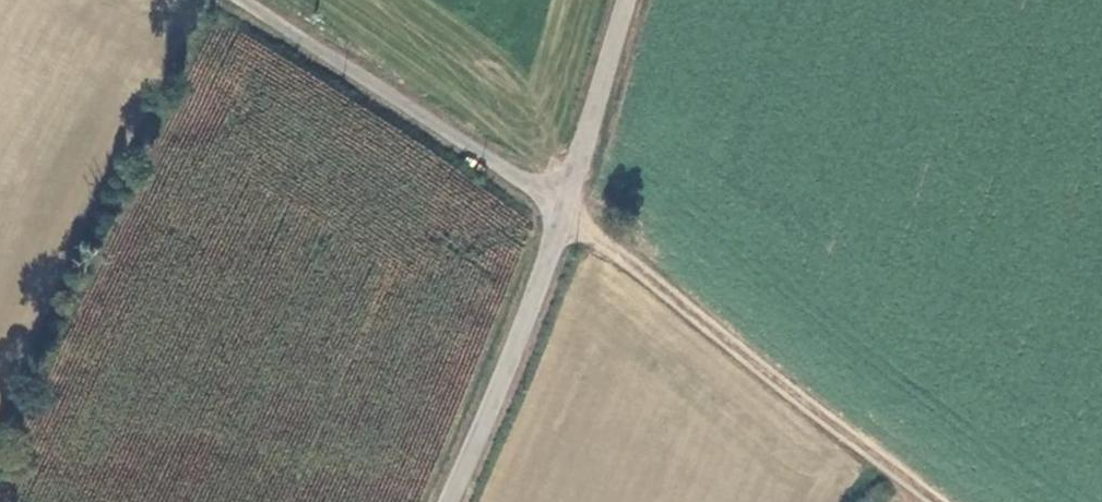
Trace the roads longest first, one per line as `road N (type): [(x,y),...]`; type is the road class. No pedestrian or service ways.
road 1 (track): [(236,0),(566,202),(909,501)]
road 2 (tertiary): [(447,501),(522,347),(626,0)]

